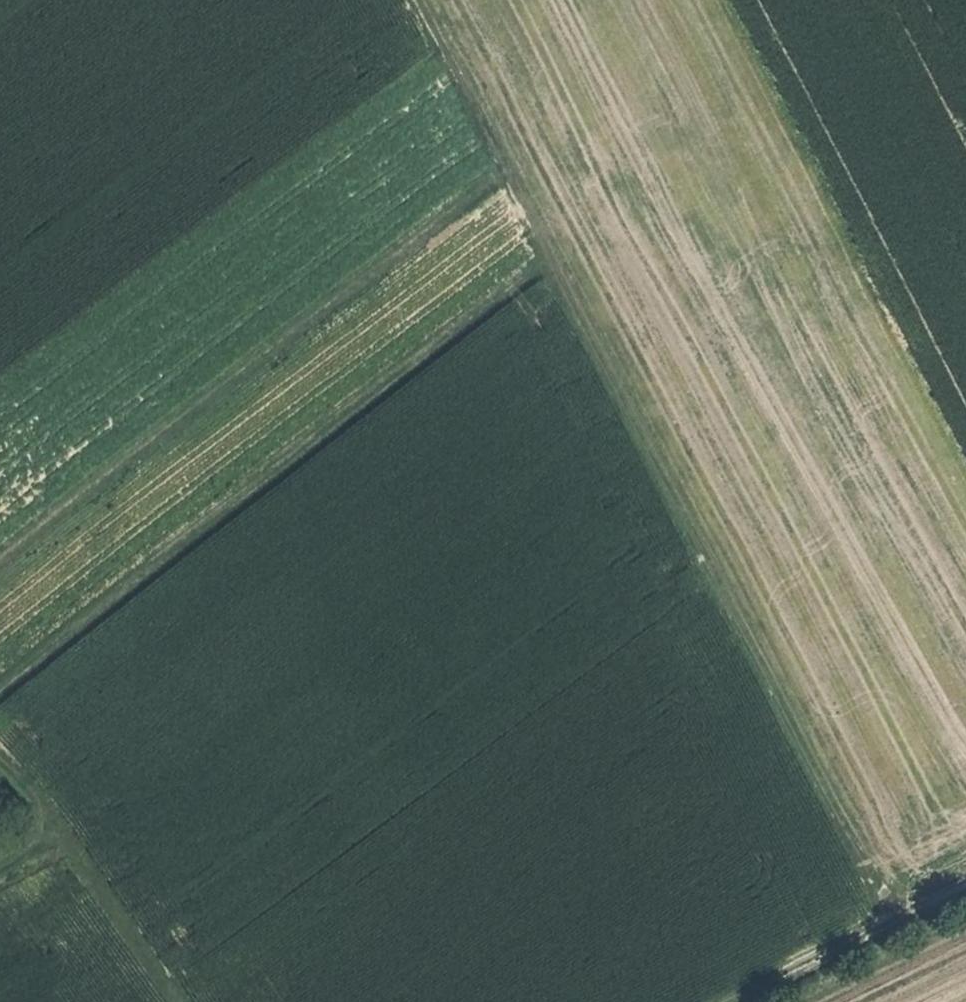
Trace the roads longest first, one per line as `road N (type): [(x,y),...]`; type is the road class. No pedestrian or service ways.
road 1 (track): [(423,0),(898,932)]
road 2 (track): [(965,899),(753,1001)]

